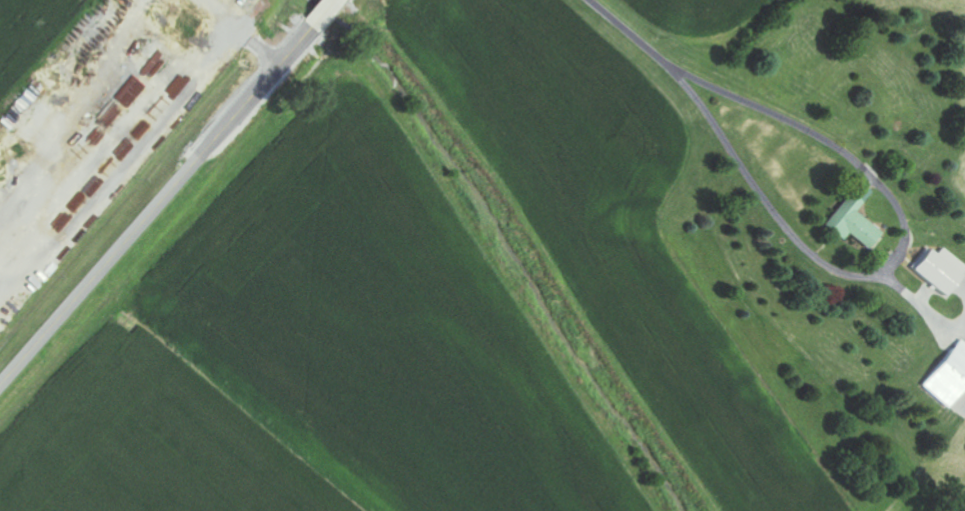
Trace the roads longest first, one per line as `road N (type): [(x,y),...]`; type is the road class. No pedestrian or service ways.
road 1 (residential): [(778,115),(673,69),(802,245),(844,274),(882,271),(902,242),(895,203),(845,152),(778,115)]
road 2 (secondary): [(0,384),(334,0)]

